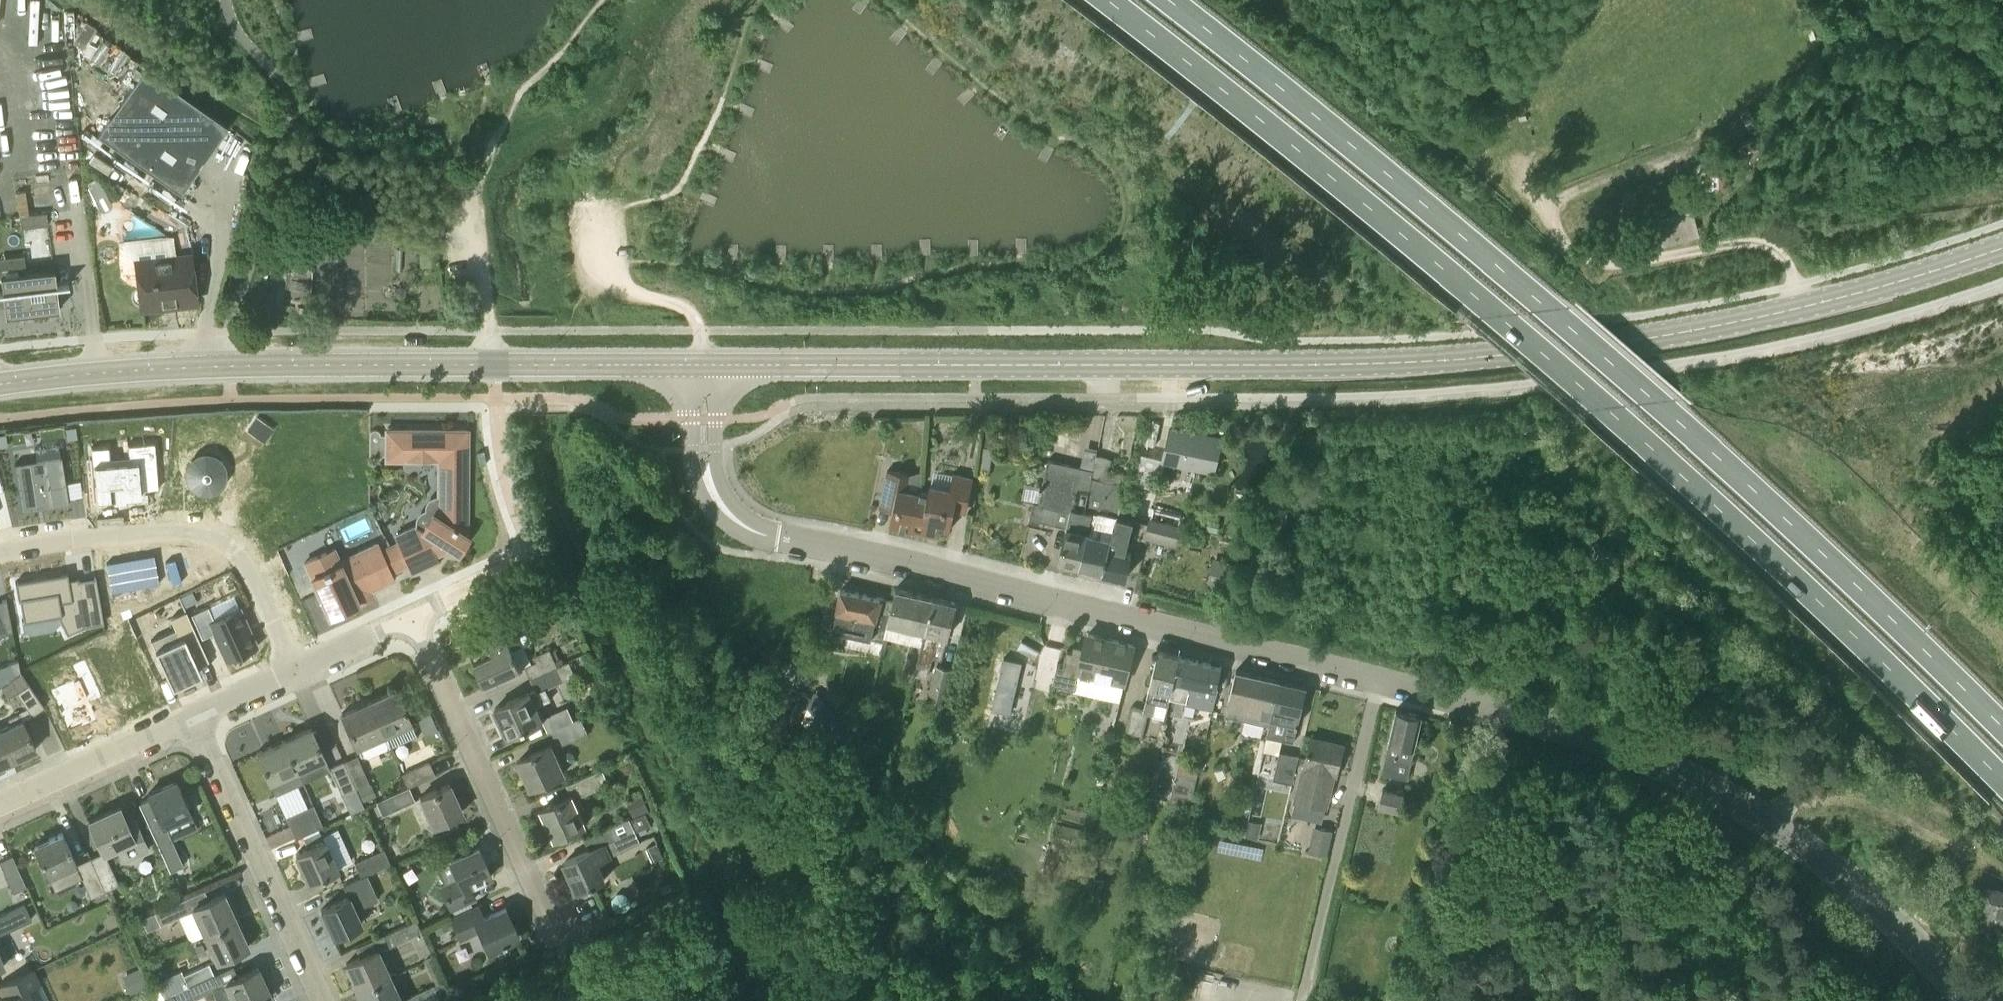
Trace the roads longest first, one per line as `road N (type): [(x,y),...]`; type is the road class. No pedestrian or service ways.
road 1 (tertiary): [(703,363),(1453,359),(1743,319),(2002,246)]
road 2 (trunk): [(1103,0),(1598,401),(2002,782)]
road 3 (trunk): [(2002,727),(1653,396),(1174,0)]
road 4 (unclassified): [(1378,680),(735,523),(709,489),(705,468),(703,363)]
road 5 (unclassified): [(1978,1000),(1789,831),(1703,779),(1508,709),(1378,680)]
road 6 (track): [(1804,305),(1789,265),(1767,245),(1597,265),(1579,256),(1555,213),(1571,187),(1760,115)]
road 7 (tertiary): [(0,380),(238,365),(494,364)]
road 8 (residential): [(591,914),(554,932),(409,620)]
road 9 (residential): [(292,671),(247,566),(203,535),(113,535),(0,555)]
road 10 (unclassified): [(1302,1000),(1378,680)]
road 11 (residential): [(325,1000),(196,715)]
road 12 (unclassified): [(703,363),(698,302),(613,297),(598,201)]
road 13 (residential): [(0,799),(196,715)]
road 14 (tertiary): [(494,364),(703,363)]
road 15 (unclassified): [(494,364),(468,200)]
road 16 (residential): [(409,620),(535,559)]
road 17 (residential): [(292,671),(409,620)]

